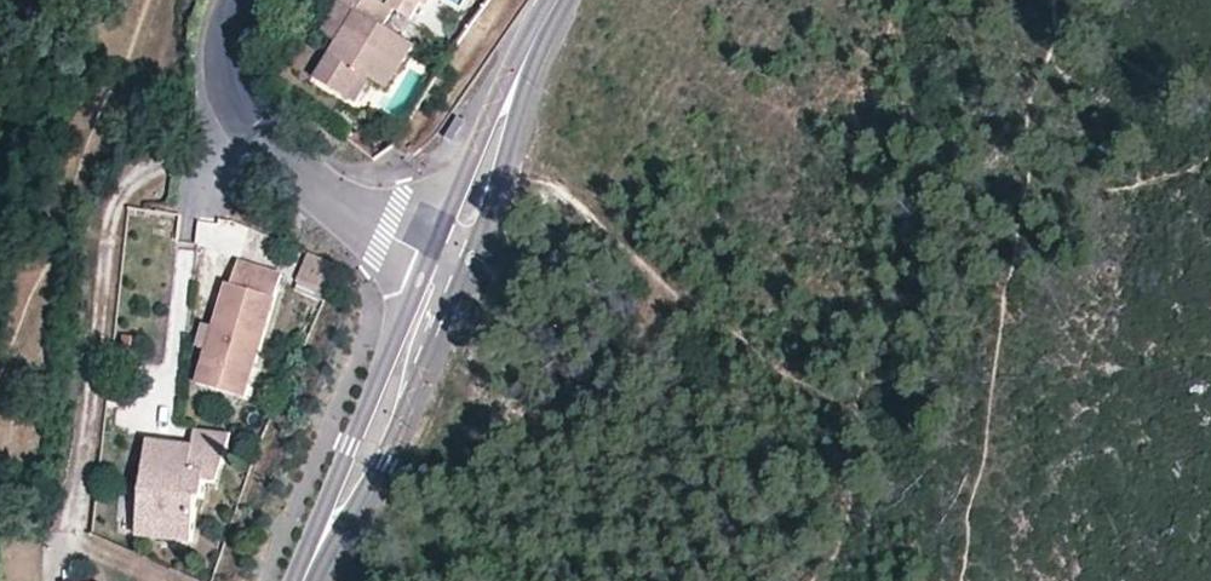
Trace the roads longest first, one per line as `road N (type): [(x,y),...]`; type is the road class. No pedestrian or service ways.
road 1 (residential): [(241,0),(223,108),(440,265)]
road 2 (tertiary): [(440,265),(301,580)]
road 3 (tertiary): [(562,0),(529,47),(440,265)]

